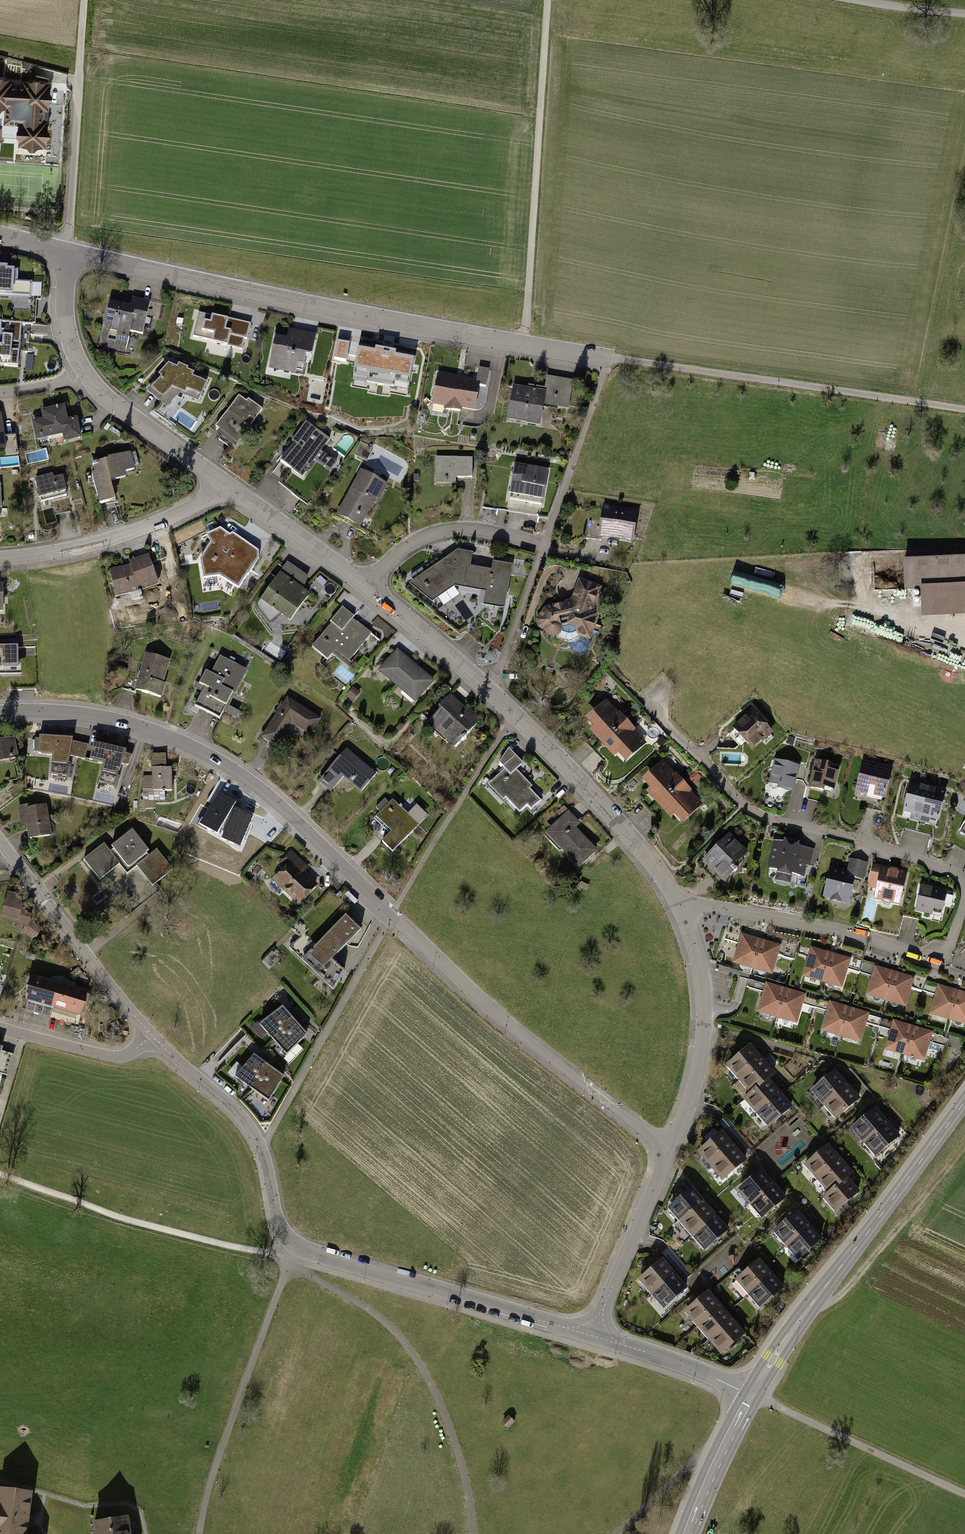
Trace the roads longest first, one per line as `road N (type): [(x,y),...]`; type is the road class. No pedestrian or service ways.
road 1 (residential): [(0,711),(88,715),(213,758),(285,811),(485,1006),(643,1133),(673,1144)]
road 2 (residential): [(64,251),(616,358)]
road 3 (residential): [(681,908),(575,777),(364,583)]
road 4 (residential): [(650,701),(760,816),(964,881)]
road 5 (tertiary): [(964,1100),(750,1394)]
road 6 (track): [(291,1252),(302,1271),(396,1329),(424,1372),(460,1460),(472,1533)]
road 7 (track): [(548,0),(523,344)]
road 8 (residential): [(964,907),(948,951),(936,960),(814,925),(681,908)]
road 9 (residential): [(291,1252),(592,1335)]
road 10 (track): [(291,1252),(270,1257),(162,1230),(0,1176)]
road 11 (track): [(200,1533),(217,1461),(291,1252)]
road 12 (residential): [(291,1252),(245,1123),(151,1035)]
road 13 (residential): [(230,479),(122,537),(0,556)]
road 14 (residential): [(151,1035),(0,842)]
road 15 (residential): [(673,1144),(705,1047),(696,949),(681,908)]
road 16 (track): [(750,1394),(964,1495)]
road 17 (residential): [(592,1335),(673,1144)]
road 18 (residential): [(543,546),(455,528),(422,536),(364,583)]
road 19 (residential): [(230,479),(131,418),(82,370)]
road 20 (residential): [(364,583),(230,479)]
road 21 (residential): [(592,1335),(750,1394)]
road 22 (residential): [(0,1028),(118,1057),(151,1035)]
road 23 (tertiary): [(750,1394),(687,1533)]
road 24 (track): [(617,1533),(703,1455),(718,1457)]
road 25 (residential): [(82,370),(67,328),(64,251)]

